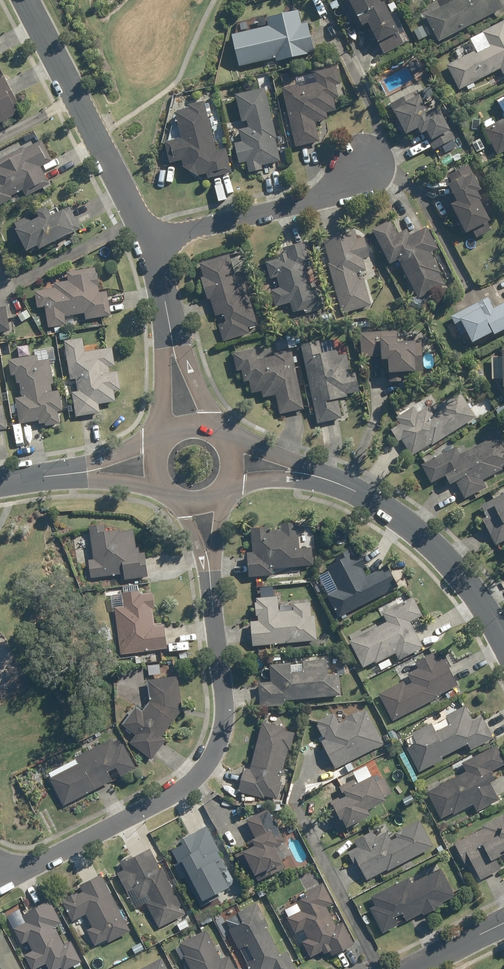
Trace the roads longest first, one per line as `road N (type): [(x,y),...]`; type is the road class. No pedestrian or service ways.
road 1 (residential): [(0,866),(36,862),(92,836),(184,788),(212,760),(224,723),(208,504)]
road 2 (residential): [(235,457),(316,474),(404,524),(478,592),(503,641)]
road 3 (residential): [(29,0),(156,240)]
road 4 (residential): [(362,163),(307,202),(156,240)]
road 5 (residential): [(156,240),(181,427)]
road 6 (residential): [(0,484),(153,468)]

